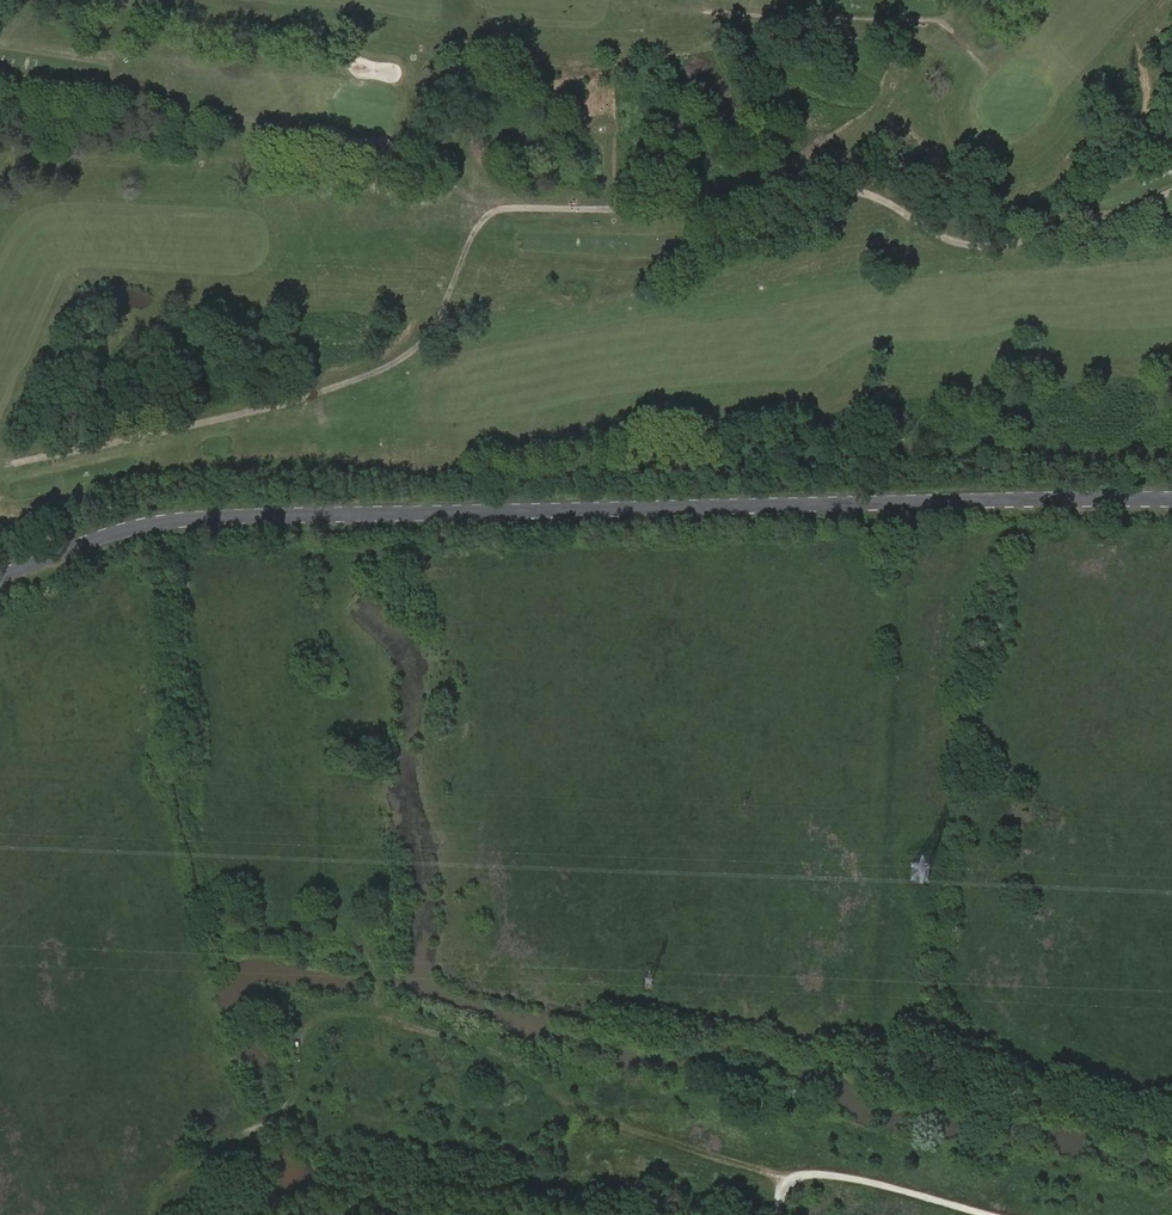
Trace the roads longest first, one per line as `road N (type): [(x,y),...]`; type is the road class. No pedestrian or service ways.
road 1 (unclassified): [(0,577),(114,534),(197,516),(1171,500)]

